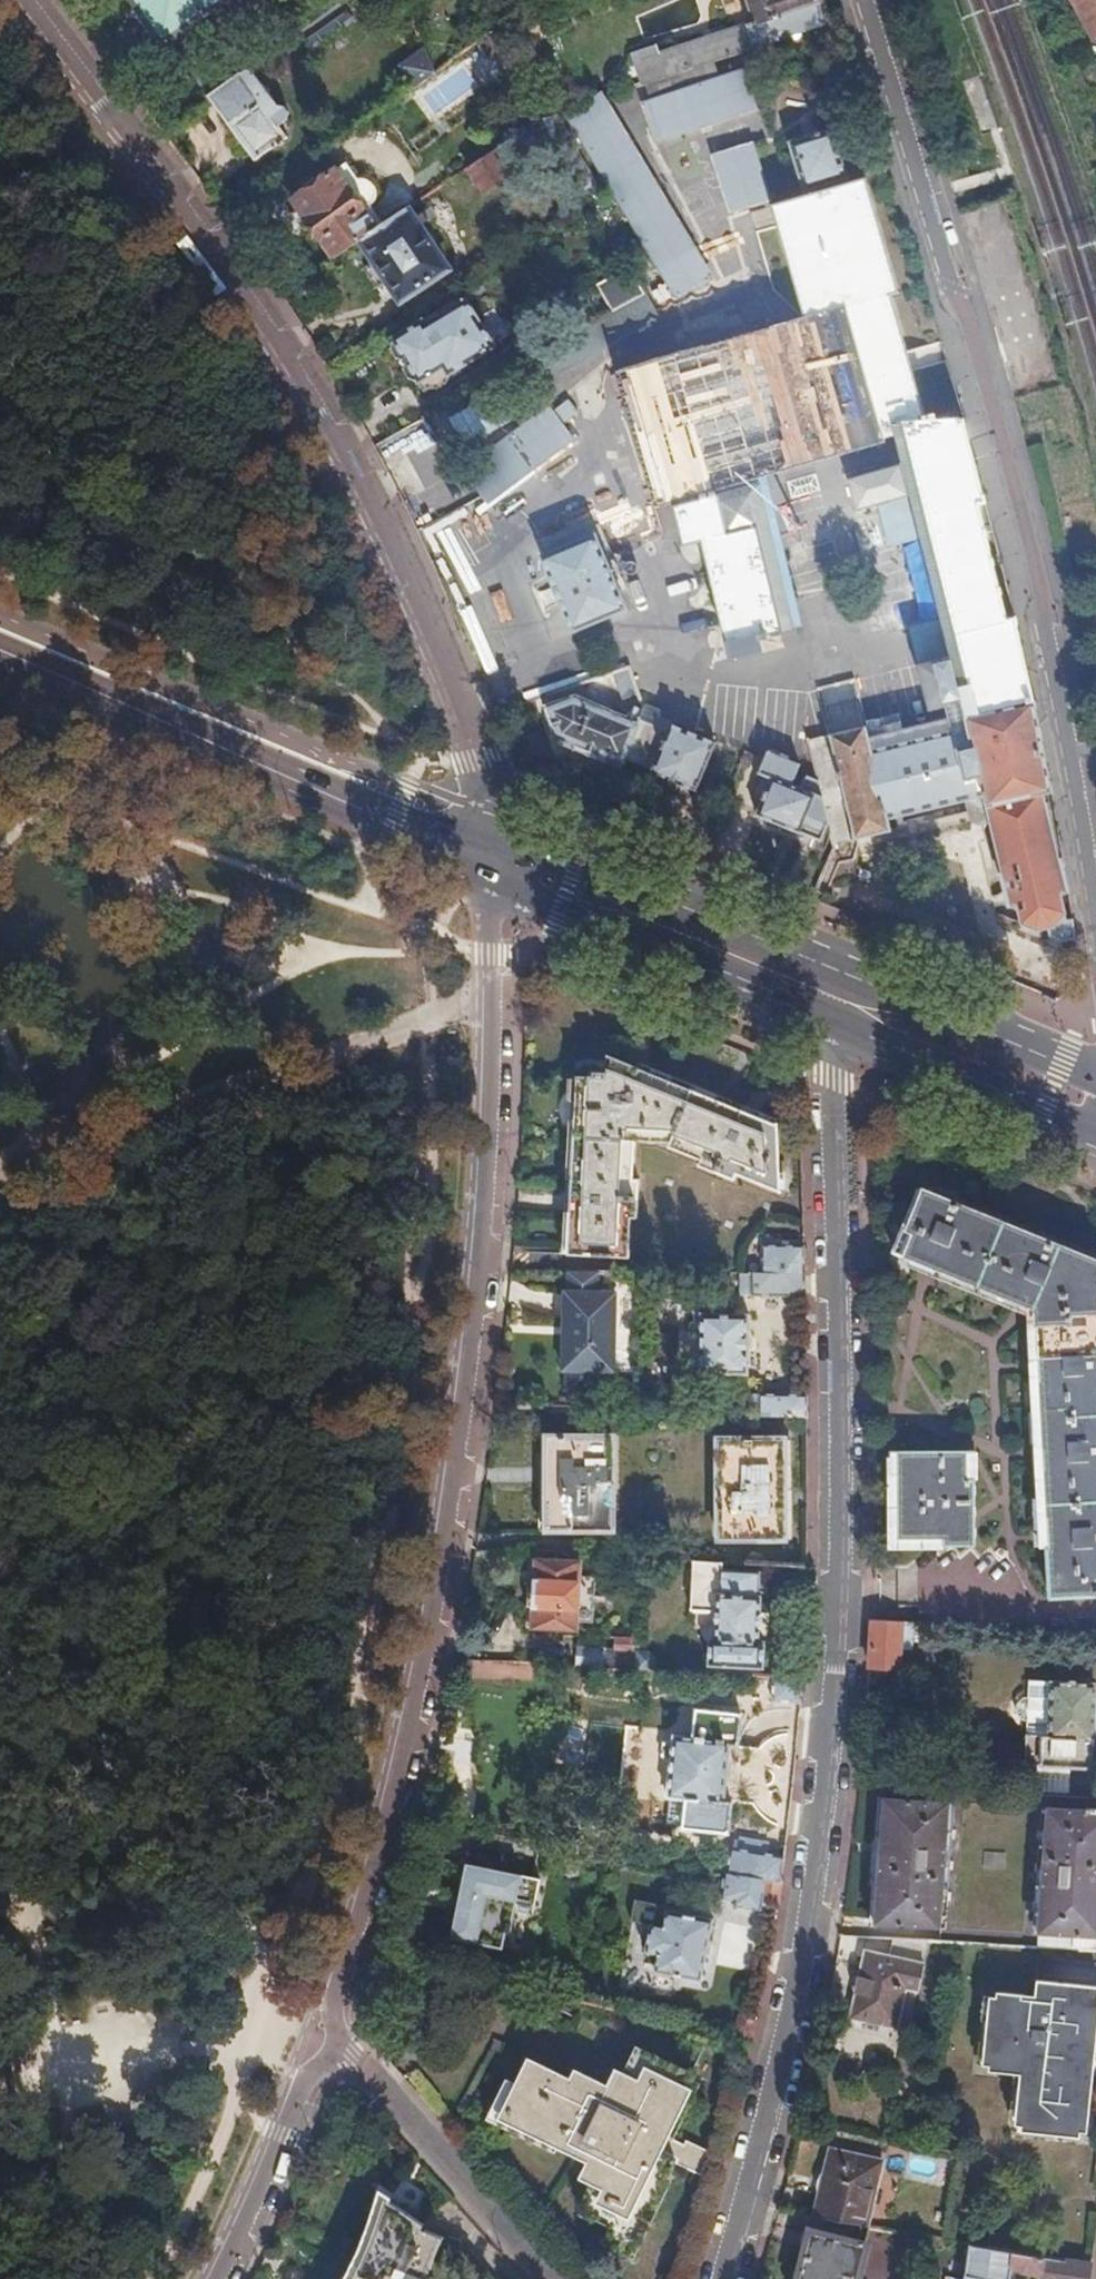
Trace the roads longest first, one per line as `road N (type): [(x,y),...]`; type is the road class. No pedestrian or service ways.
road 1 (residential): [(719,2278),(800,1968),(838,1583),(831,1029)]
road 2 (unclassified): [(486,849),(492,1084),(468,1383),(416,1702),(333,2003),(332,2046)]
road 3 (residential): [(25,0),(244,293),(317,408),(421,618),(470,759),(486,849)]
road 4 (primary): [(486,849),(375,811),(0,650)]
road 5 (primary): [(486,849),(558,913),(831,1029)]
road 6 (track): [(260,1946),(0,1655)]
road 7 (primary): [(832,959),(580,857),(486,849)]
road 8 (residential): [(332,2046),(386,2091),(551,2278)]
road 9 (residential): [(955,294),(871,0)]
road 10 (primary): [(831,1029),(1095,1143)]
road 11 (primary): [(1095,1067),(832,959)]
road 12 (unclassified): [(332,2046),(300,2086),(219,2278)]
road 13 (residential): [(1095,936),(1056,687)]
road 14 (track): [(0,2084),(192,2047),(248,2044)]
road 15 (track): [(0,1904),(31,1932),(64,2072)]

